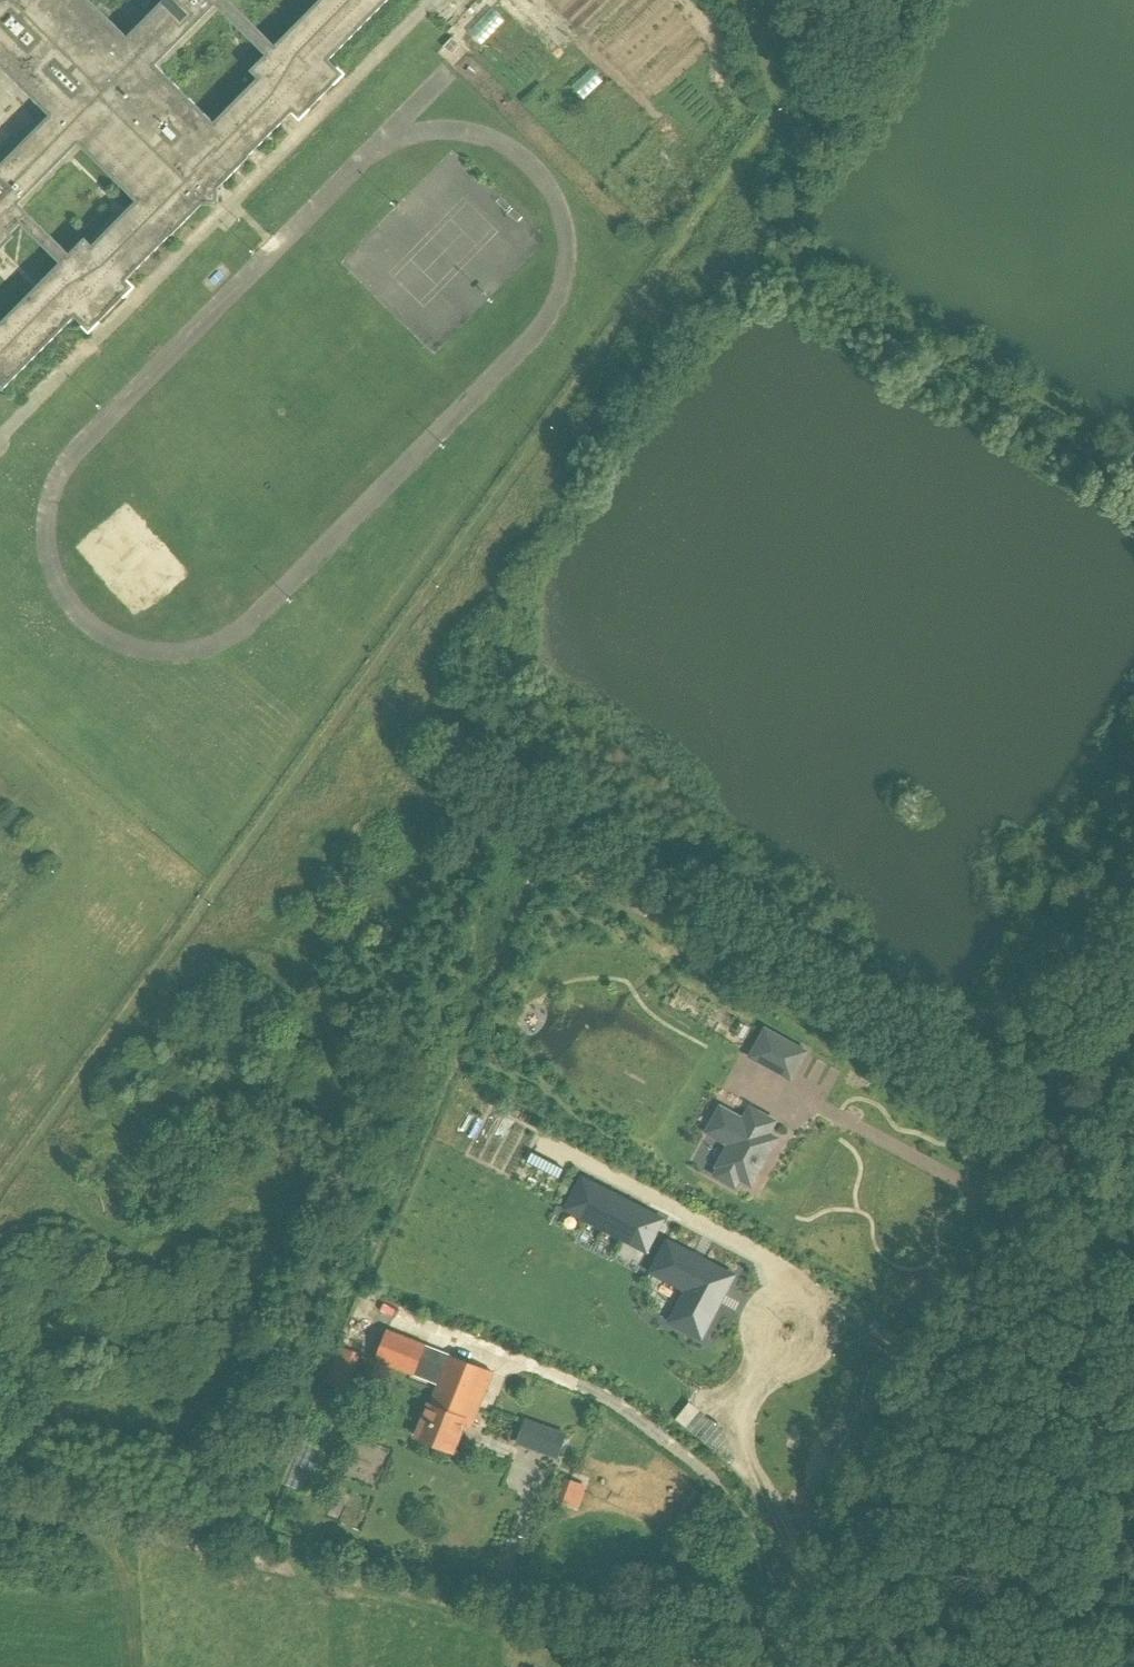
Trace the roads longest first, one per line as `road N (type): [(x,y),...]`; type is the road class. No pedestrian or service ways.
road 1 (unclassified): [(780,1666),(1133,1003)]
road 2 (track): [(350,1579),(697,1666)]

